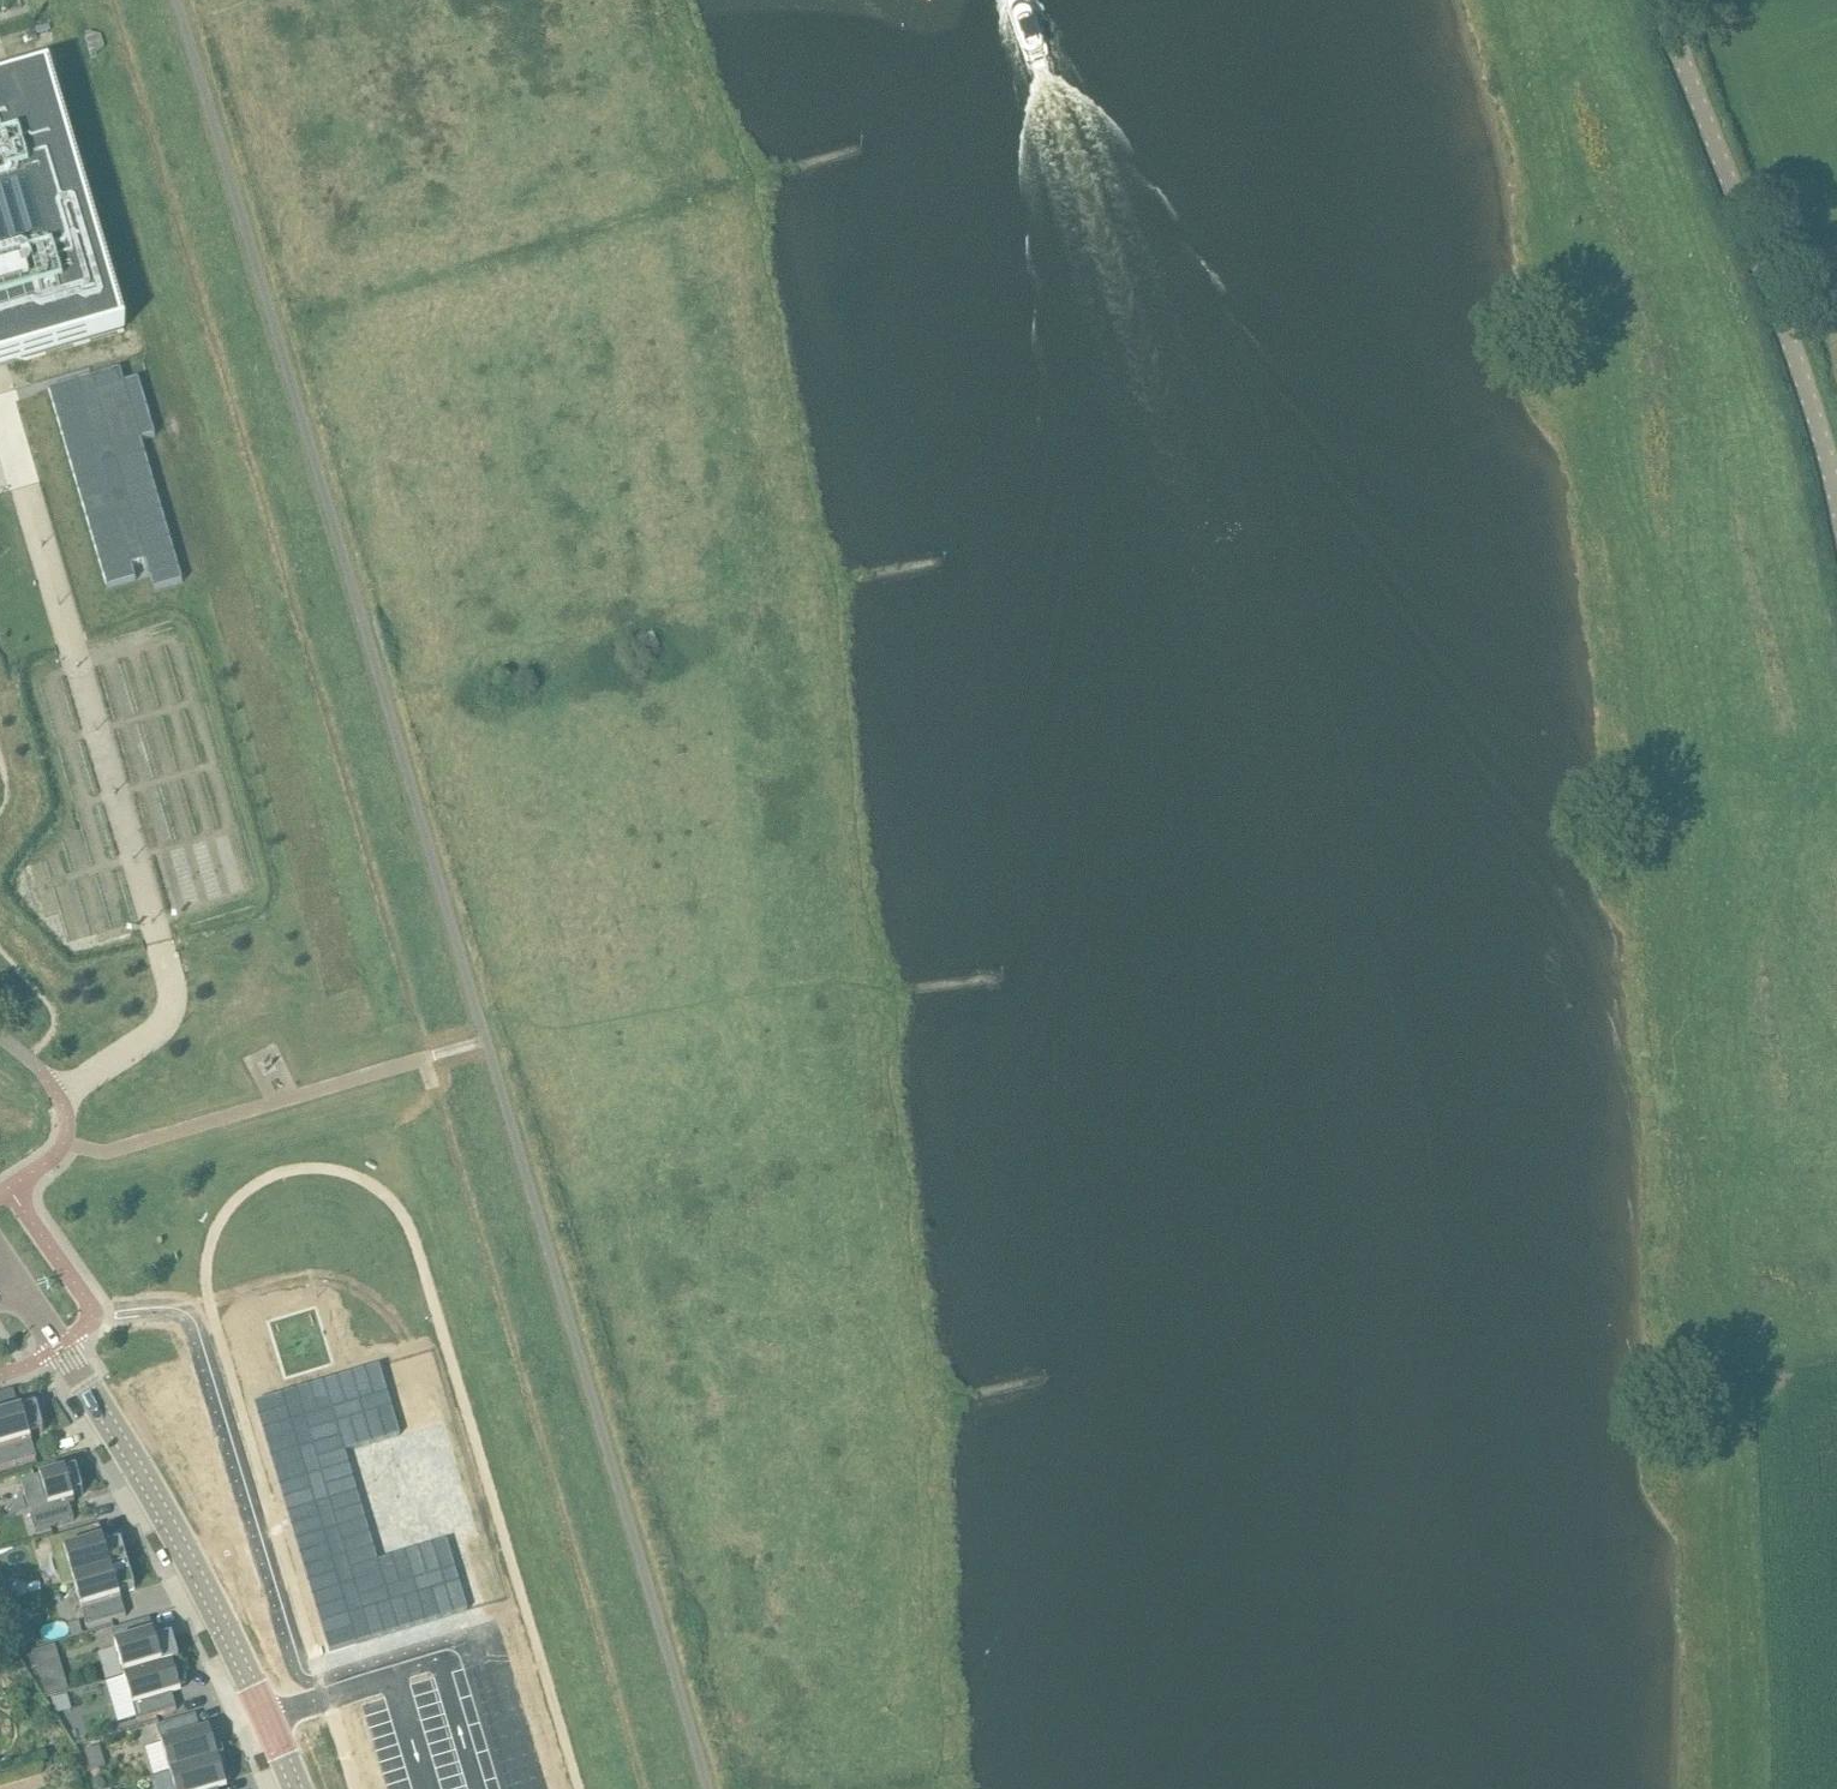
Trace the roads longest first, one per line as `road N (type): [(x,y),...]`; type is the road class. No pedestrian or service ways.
road 1 (secondary): [(295,1788),(177,1538),(17,1283)]
road 2 (tertiary): [(1836,514),(1804,383),(1659,0)]

